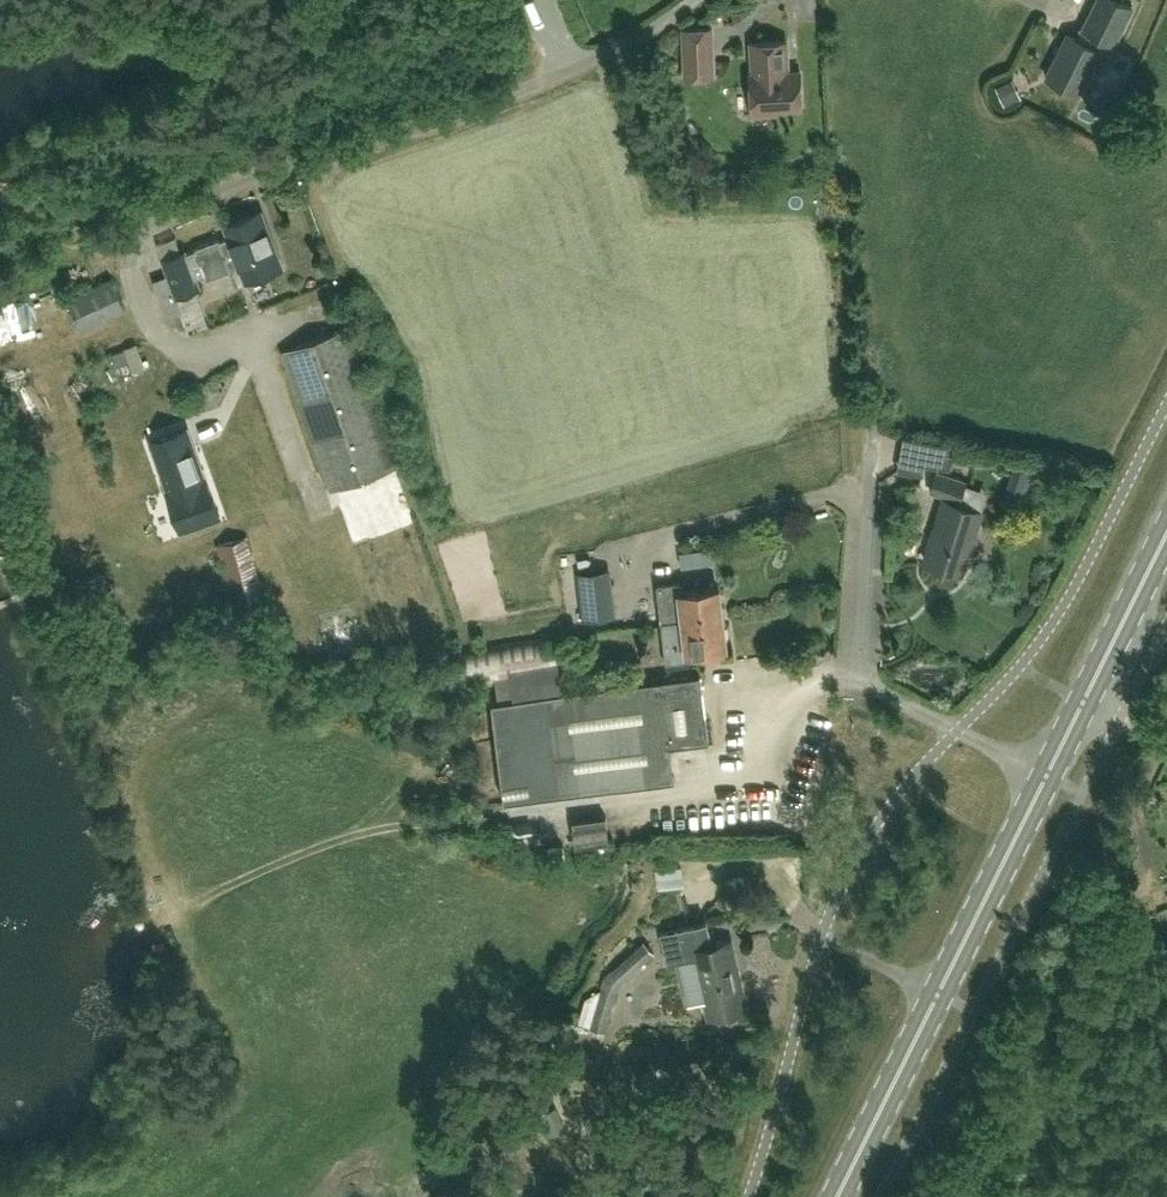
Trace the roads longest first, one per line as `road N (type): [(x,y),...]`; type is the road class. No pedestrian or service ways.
road 1 (primary): [(836,1196),(1166,536)]

